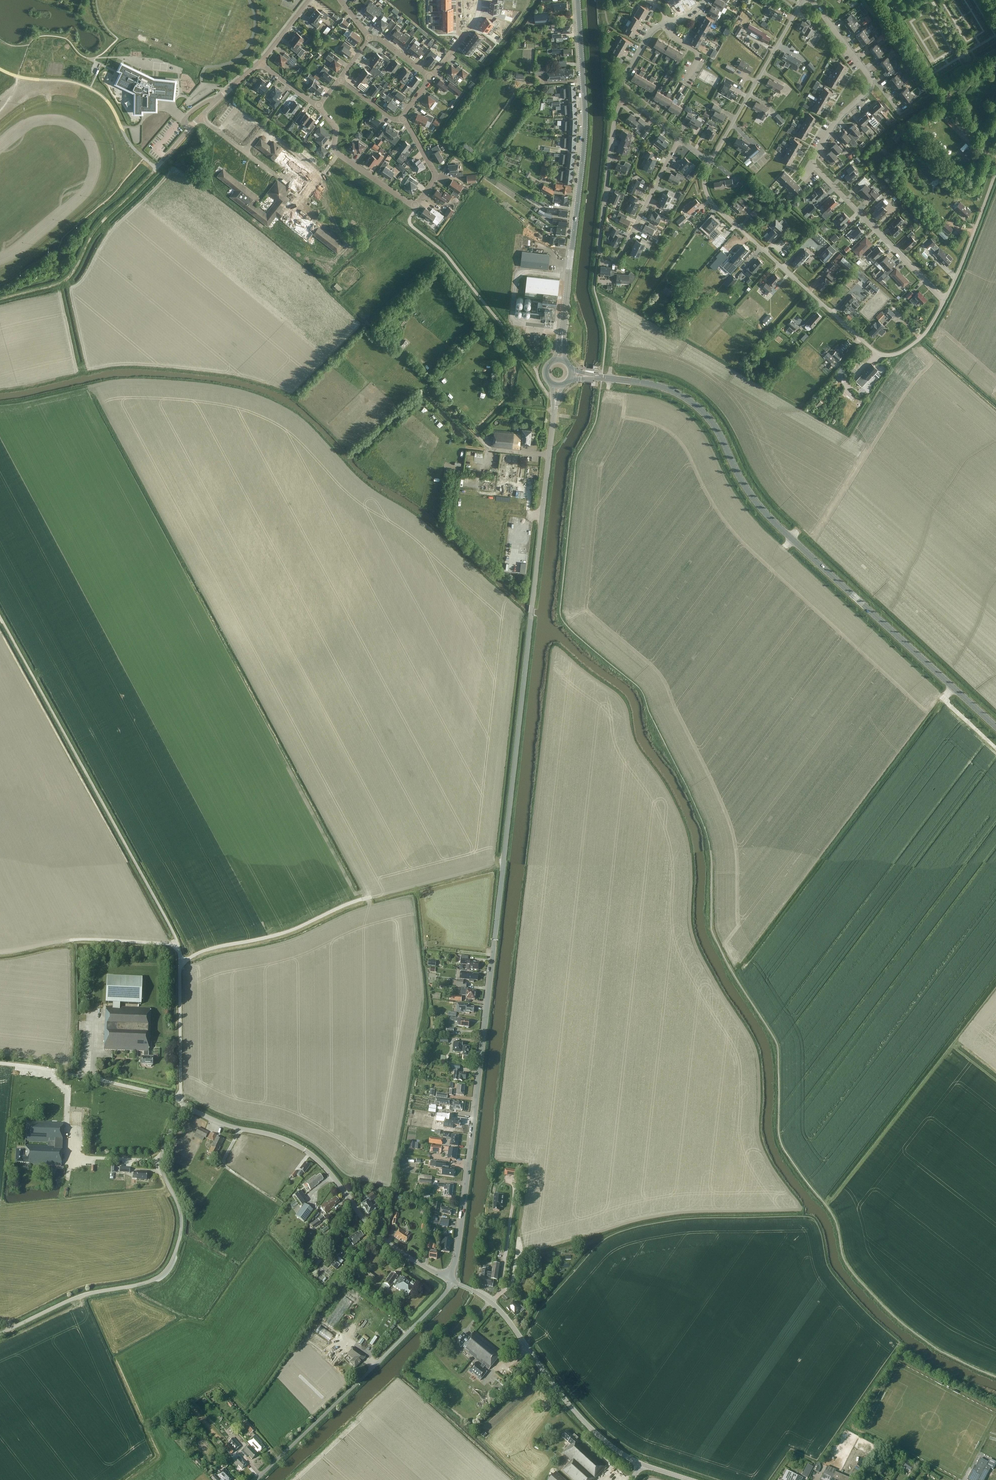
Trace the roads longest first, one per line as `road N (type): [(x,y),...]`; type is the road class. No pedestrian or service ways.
road 1 (tertiary): [(450,1280),(554,414)]
road 2 (secondary): [(995,726),(771,519),(699,408),(669,389),(598,377)]
road 3 (residential): [(945,300),(918,340),(892,355),(878,353),(716,207),(704,185),(710,162)]
road 4 (tertiary): [(0,1333),(76,1297),(165,1271),(182,1224),(161,1158),(185,1110)]
road 5 (secondary): [(563,333),(585,120),(576,0)]
road 6 (tertiary): [(185,1110),(305,1149),(383,1239),(450,1280)]
road 7 (unclassified): [(256,1479),(434,1307),(450,1280)]
road 8 (tertiary): [(640,1464),(572,1410),(498,1308),(450,1280)]
road 9 (residential): [(402,119),(435,178),(415,205),(337,153),(336,128),(318,107)]
road 10 (track): [(0,299),(62,282),(106,217),(156,168)]
road 11 (residential): [(811,165),(870,80),(812,0)]
road 12 (residential): [(945,300),(811,165)]
road 13 (residential): [(710,162),(802,0)]
road 14 (residential): [(600,253),(612,133),(626,97)]
road 15 (residential): [(156,168),(261,63)]
road 16 (residential): [(600,253),(621,252),(677,138)]
road 17 (unclassified): [(945,300),(995,172)]

